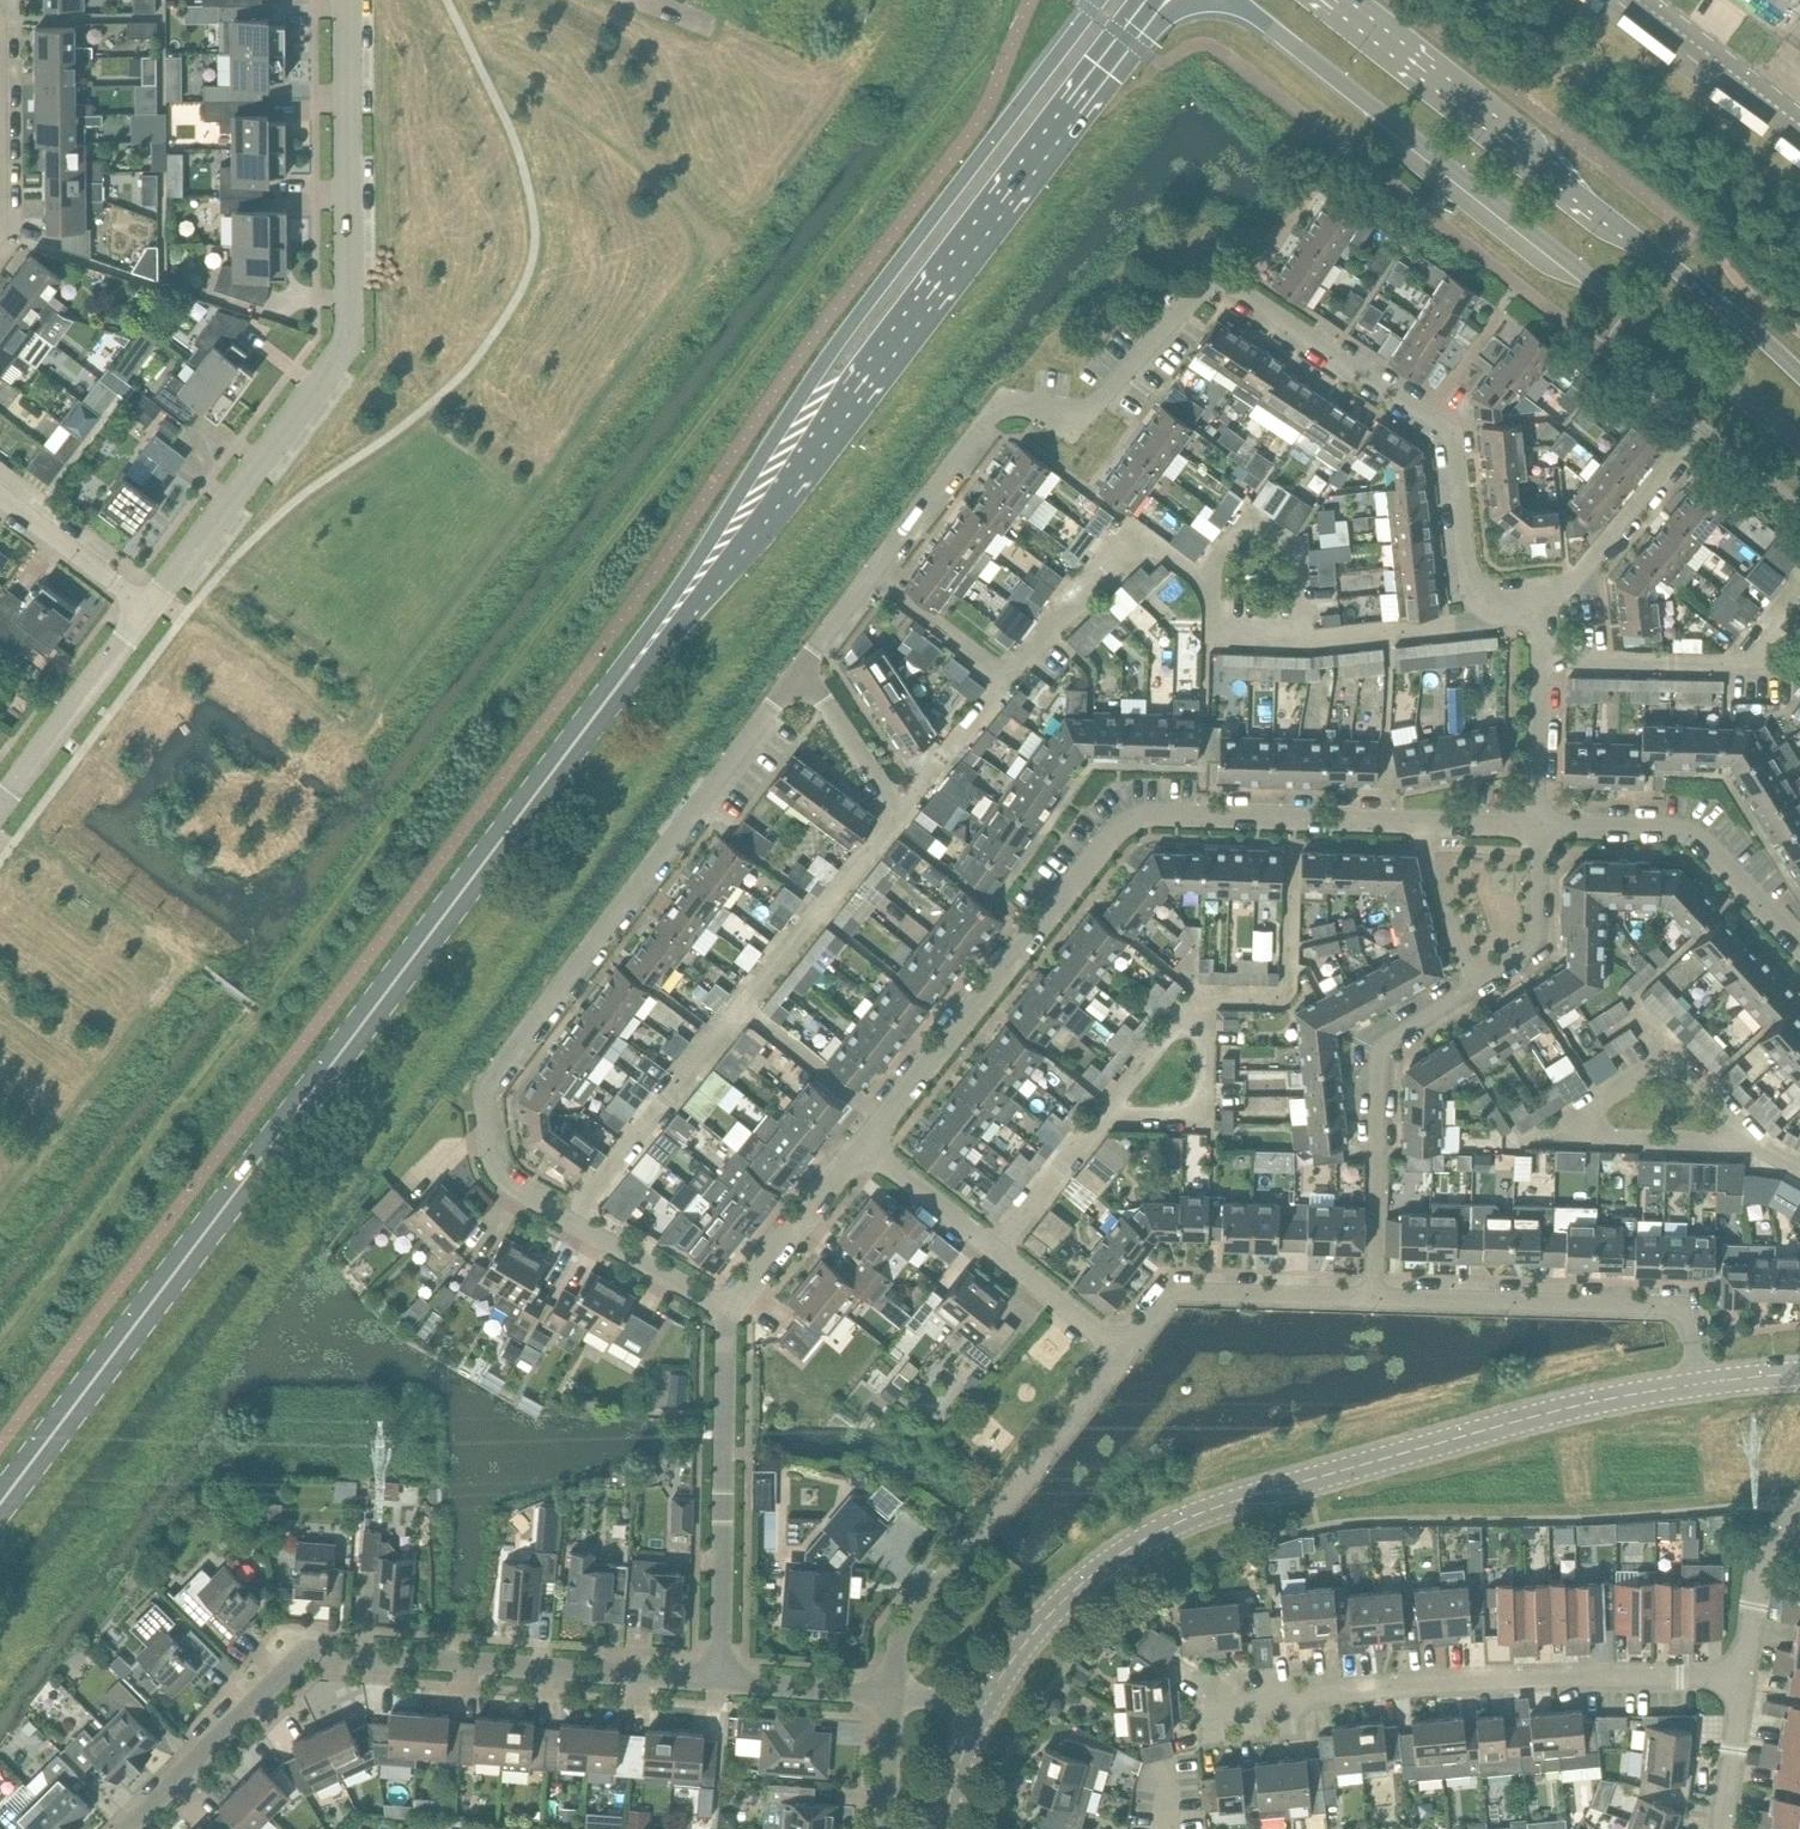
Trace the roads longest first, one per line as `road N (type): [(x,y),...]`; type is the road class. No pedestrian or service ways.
road 1 (tertiary): [(0,1504),(695,592),(774,467)]
road 2 (residential): [(728,1310),(514,1189),(489,1149),(486,1088),(802,667)]
road 3 (unclassified): [(979,1718),(1021,1649),(1086,1580),(1191,1517),(1534,1417),(1699,1384)]
road 4 (tertiary): [(1231,0),(1799,445)]
road 5 (residential): [(864,1143),(1126,825),(1160,814),(1418,822)]
road 6 (residential): [(149,608),(345,345),(346,0)]
road 7 (residential): [(721,1682),(305,1654),(128,1828)]
road 8 (residential): [(802,667),(1003,406),(1062,416),(1091,409),(1207,285),(1243,293)]
road 9 (tertiary): [(774,467),(863,380),(1158,0)]
road 10 (tertiary): [(1799,374),(1764,337),(1332,0)]
road 11 (tertiary): [(1103,0),(830,356),(774,467)]
road 12 (residential): [(1199,1706),(1454,1681),(1745,1675)]
road 13 (residential): [(1545,601),(1486,599),(1466,566),(1450,433),(1243,293)]
road 14 (residential): [(891,1695),(897,1640),(908,1621),(1123,1352)]
road 15 (residential): [(1373,1298),(1678,1308),(1699,1384)]
road 16 (residential): [(721,1682),(728,1310)]
road 17 (residential): [(1474,985),(1381,1053),(1373,1298)]
road 18 (residential): [(1123,1352),(864,1143)]
road 19 (residential): [(1537,826),(1660,829),(1702,842),(1799,946)]
road 20 (residential): [(1123,1352),(1172,1294),(1373,1298)]
road 21 (residential): [(0,808),(149,608)]
road 22 (residential): [(1537,826),(1545,601)]
road 23 (residential): [(728,1310),(864,1143)]
road 24 (unclassified): [(1799,124),(1639,0)]
road 25 (residential): [(1545,601),(1589,567),(1682,456)]
road 26 (residential): [(1537,826),(1533,943),(1474,985)]
road 27 (residential): [(149,608),(0,496)]
road 28 (residential): [(899,811),(802,667)]
road 29 (residential): [(1474,985),(1418,822)]
road 30 (residential): [(1745,1675),(1761,1566),(1799,1519)]
road 31 (residential): [(891,1695),(721,1682)]
road 32 (residential): [(1723,1828),(1745,1675)]
road 33 (residential): [(881,1828),(891,1695)]

